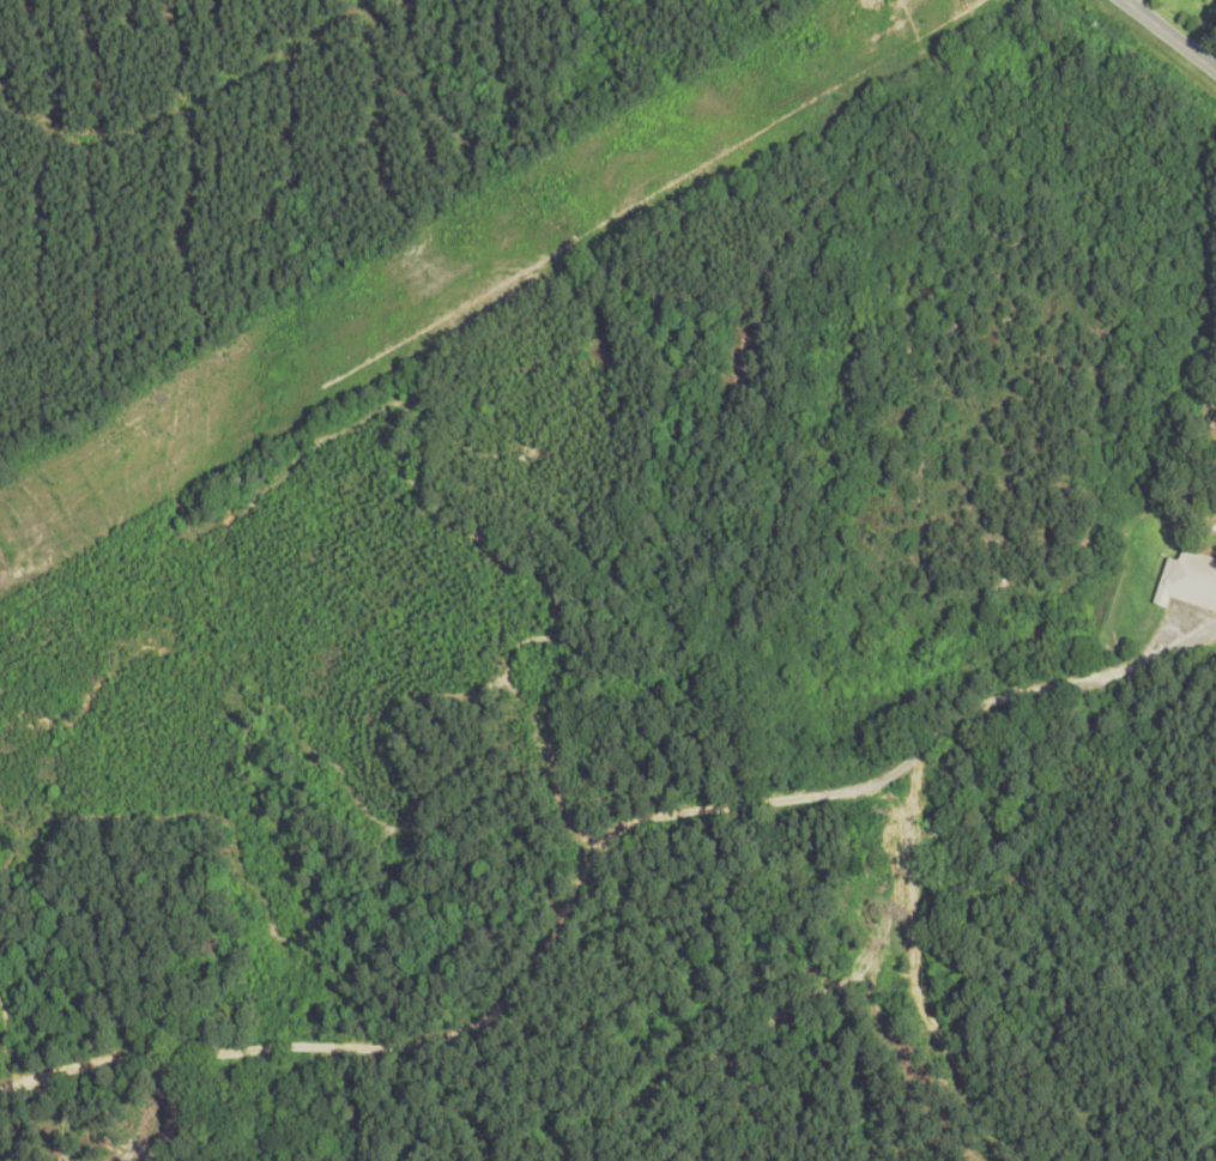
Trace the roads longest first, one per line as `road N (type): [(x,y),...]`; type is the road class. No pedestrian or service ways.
road 1 (track): [(920,755),(837,794),(628,826),(606,841),(565,921),(490,1026),(437,1039),(153,1058),(120,1053),(0,1088)]
road 2 (track): [(920,755),(922,793),(893,849),(915,973),(955,1065),(1025,1160)]
road 3 (residential): [(1212,627),(1160,658),(1096,679),(999,695),(920,755)]

